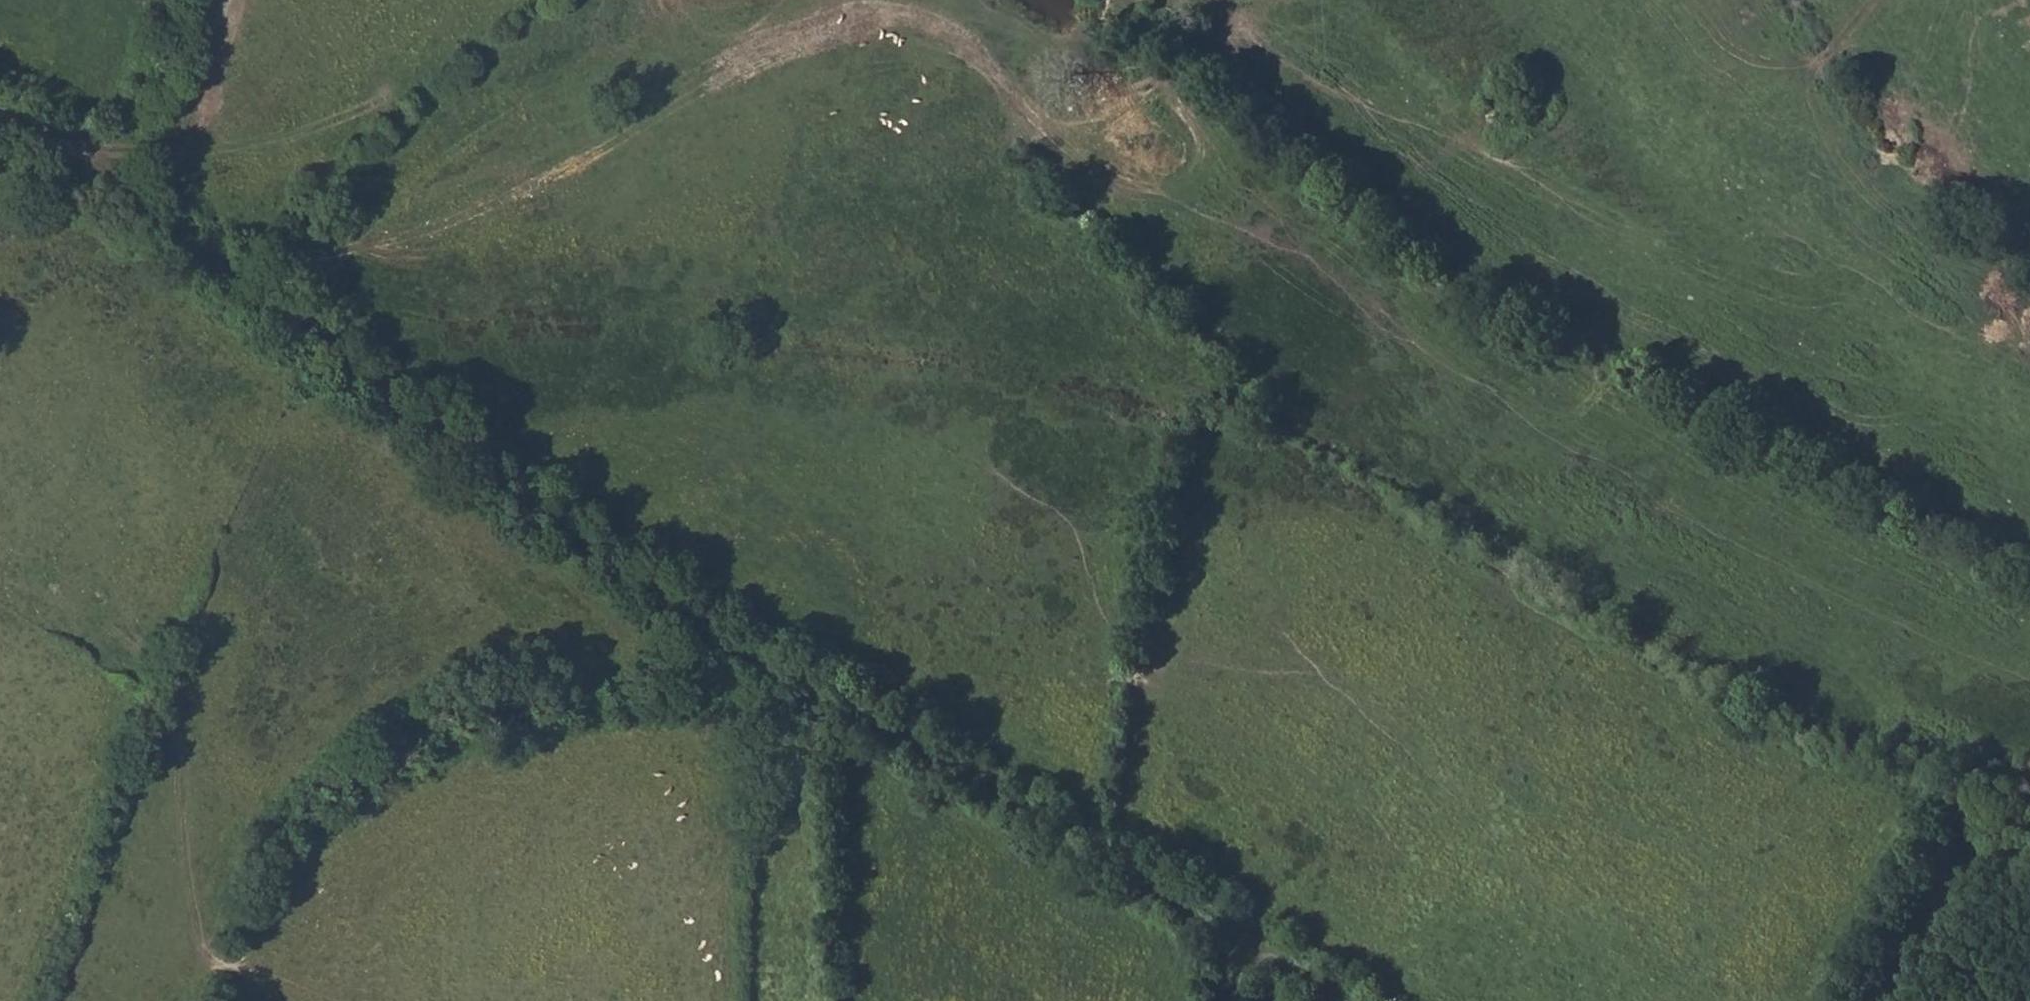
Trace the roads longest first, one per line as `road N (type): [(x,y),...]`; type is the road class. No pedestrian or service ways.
road 1 (track): [(0,108),(104,160),(160,228),(468,464),(772,674),(888,728),(1340,1000)]

